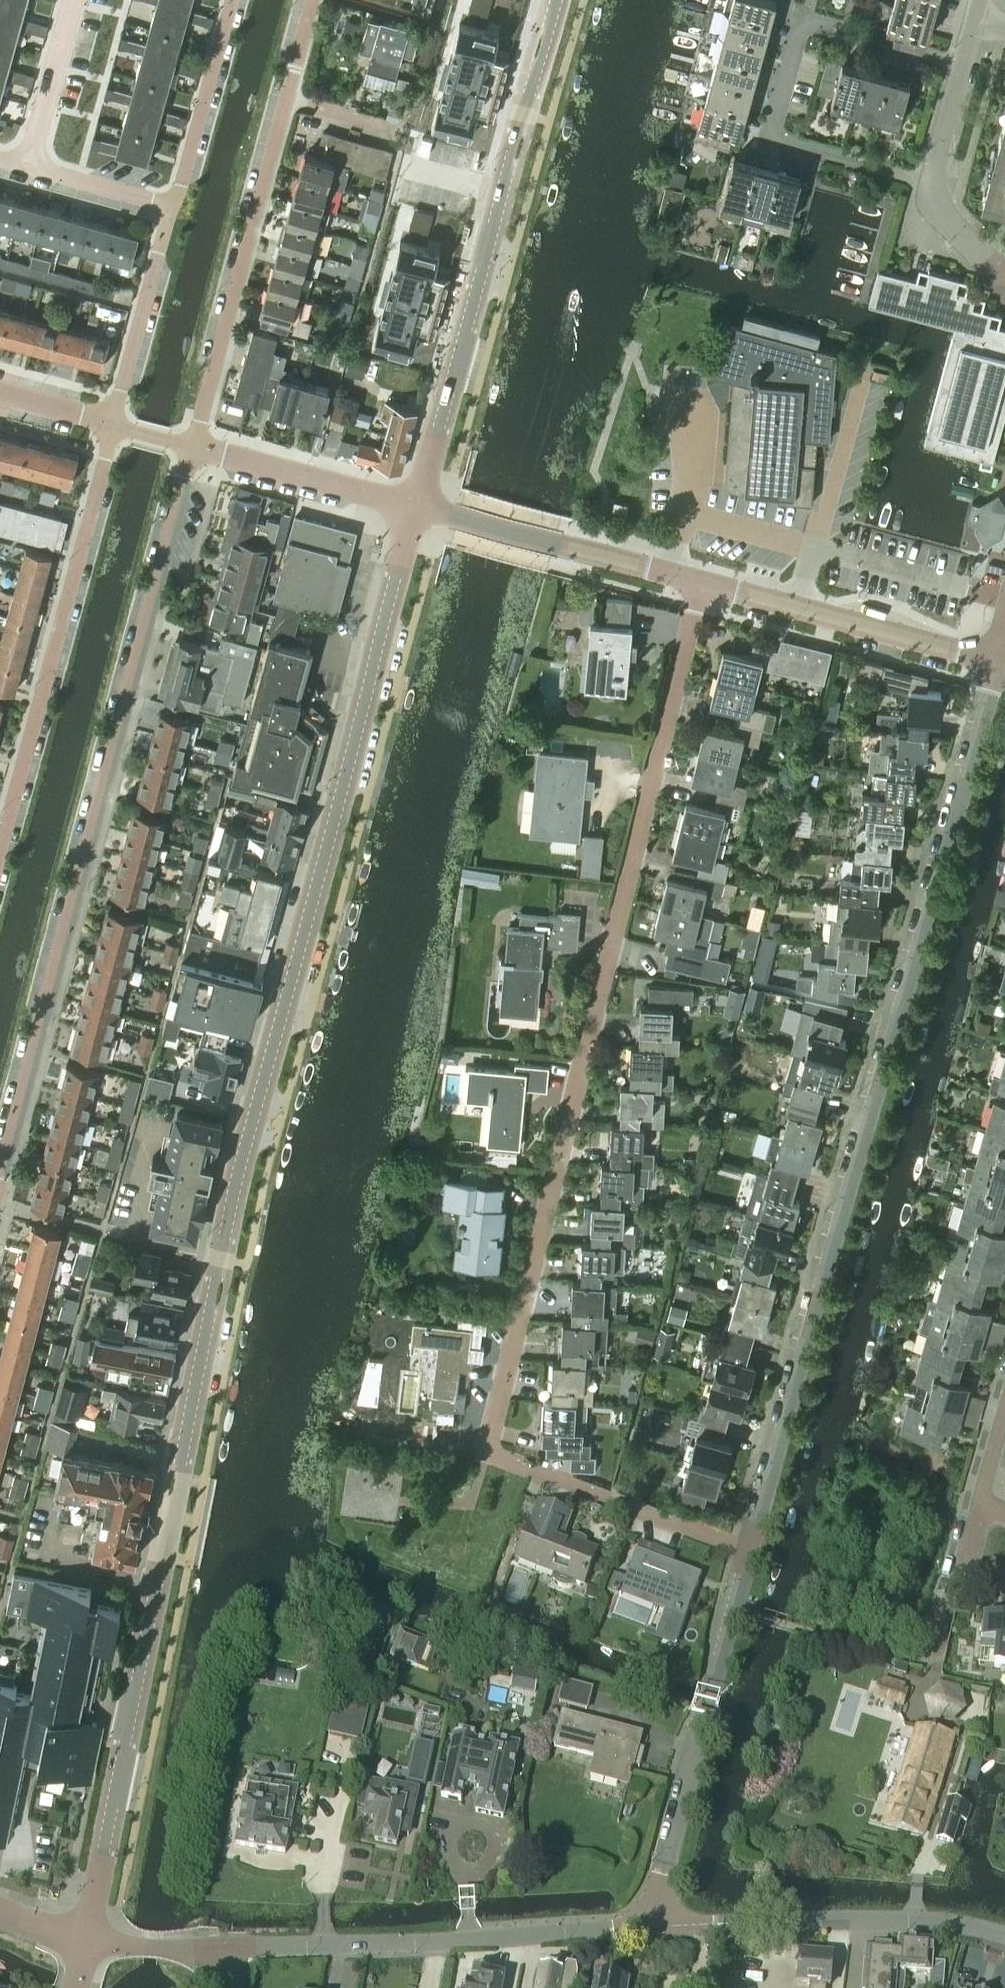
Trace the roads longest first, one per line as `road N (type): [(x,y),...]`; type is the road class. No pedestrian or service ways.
road 1 (tertiary): [(86,1938),(234,1190),(419,504)]
road 2 (residential): [(749,1551),(486,1452),(704,580)]
road 3 (tertiary): [(749,1551),(993,659)]
road 4 (residential): [(194,445),(0,1190)]
road 5 (tertiary): [(419,504),(555,0)]
road 6 (residential): [(194,445),(316,0)]
road 7 (residential): [(932,182),(769,137),(802,21),(963,63)]
road 8 (residential): [(0,856),(114,423)]
road 9 (tertiary): [(236,1948),(654,1924)]
road 10 (tertiary): [(654,1924),(749,1551)]
road 11 (tertiary): [(1004,1933),(960,1922),(654,1924)]
road 12 (tertiary): [(993,659),(704,580)]
road 13 (tertiary): [(704,580),(419,504)]
road 14 (tertiary): [(419,504),(194,445)]
road 15 (residential): [(180,208),(114,423)]
road 16 (residential): [(236,0),(180,208)]
road 17 (residential): [(40,172),(85,0)]
road 18 (tertiary): [(86,1938),(236,1948)]
road 19 (residential): [(180,208),(40,172)]
road 20 (residential): [(1004,273),(927,203),(932,182)]
road 21 (residential): [(932,182),(963,63)]

